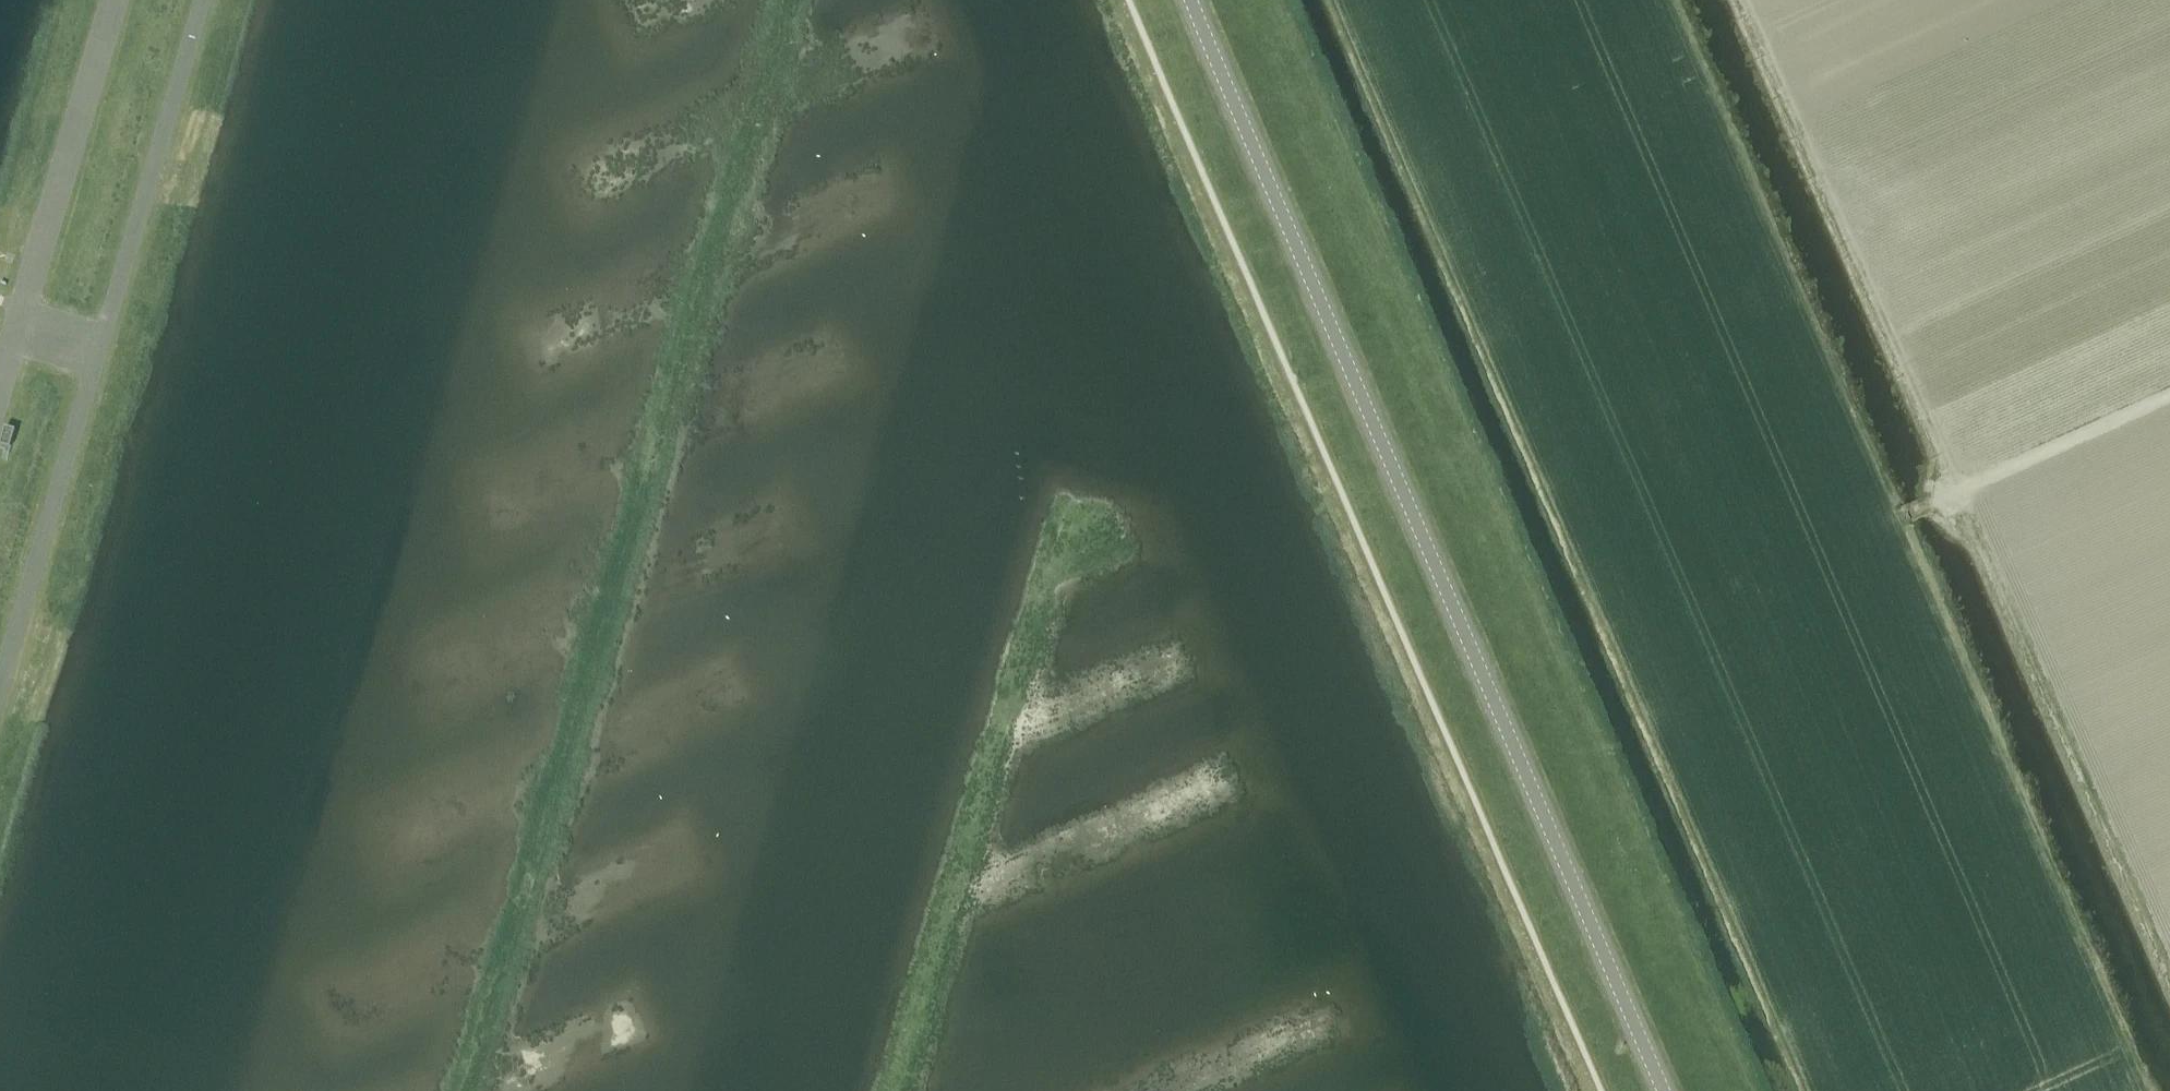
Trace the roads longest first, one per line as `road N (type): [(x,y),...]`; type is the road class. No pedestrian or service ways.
road 1 (unclassified): [(1197,0),(1664,1090)]
road 2 (track): [(1931,503),(2169,395)]

